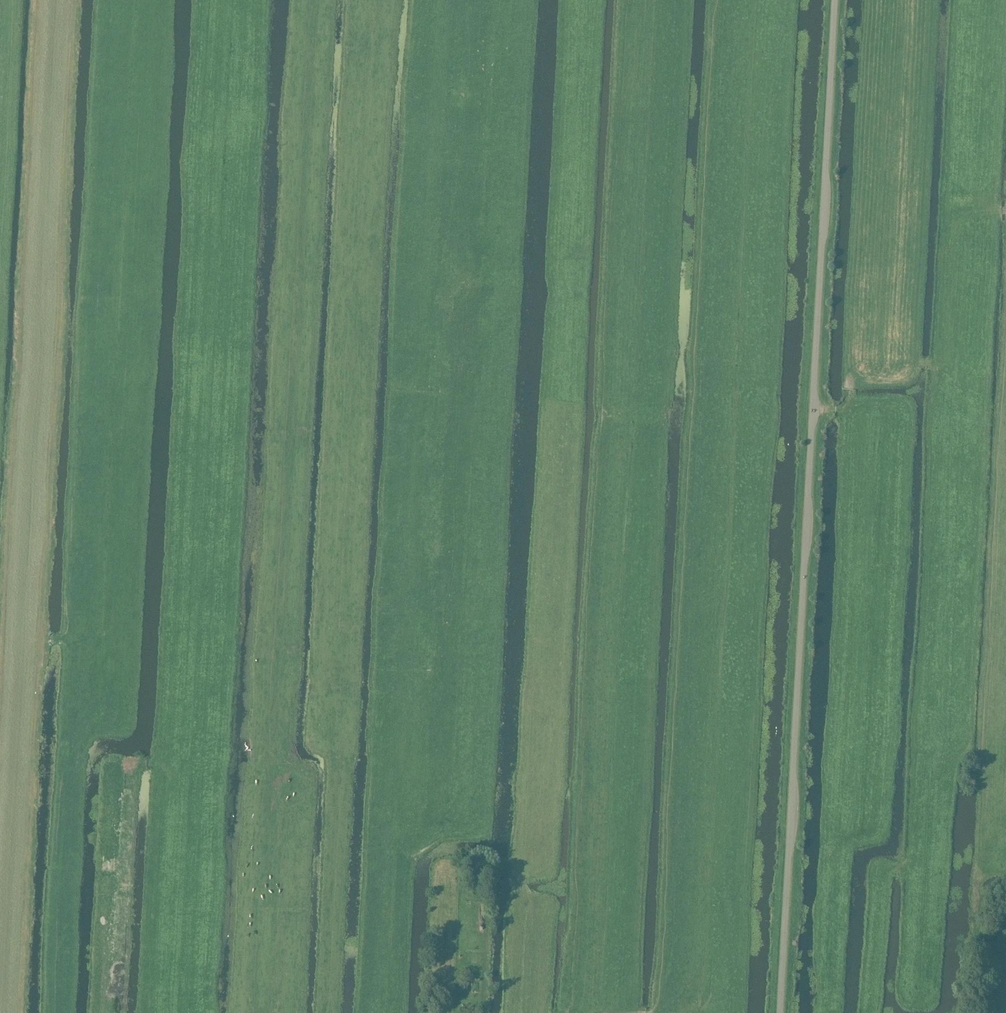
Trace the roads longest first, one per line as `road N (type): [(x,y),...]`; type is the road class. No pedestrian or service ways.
road 1 (unclassified): [(781,1012),(835,0)]

